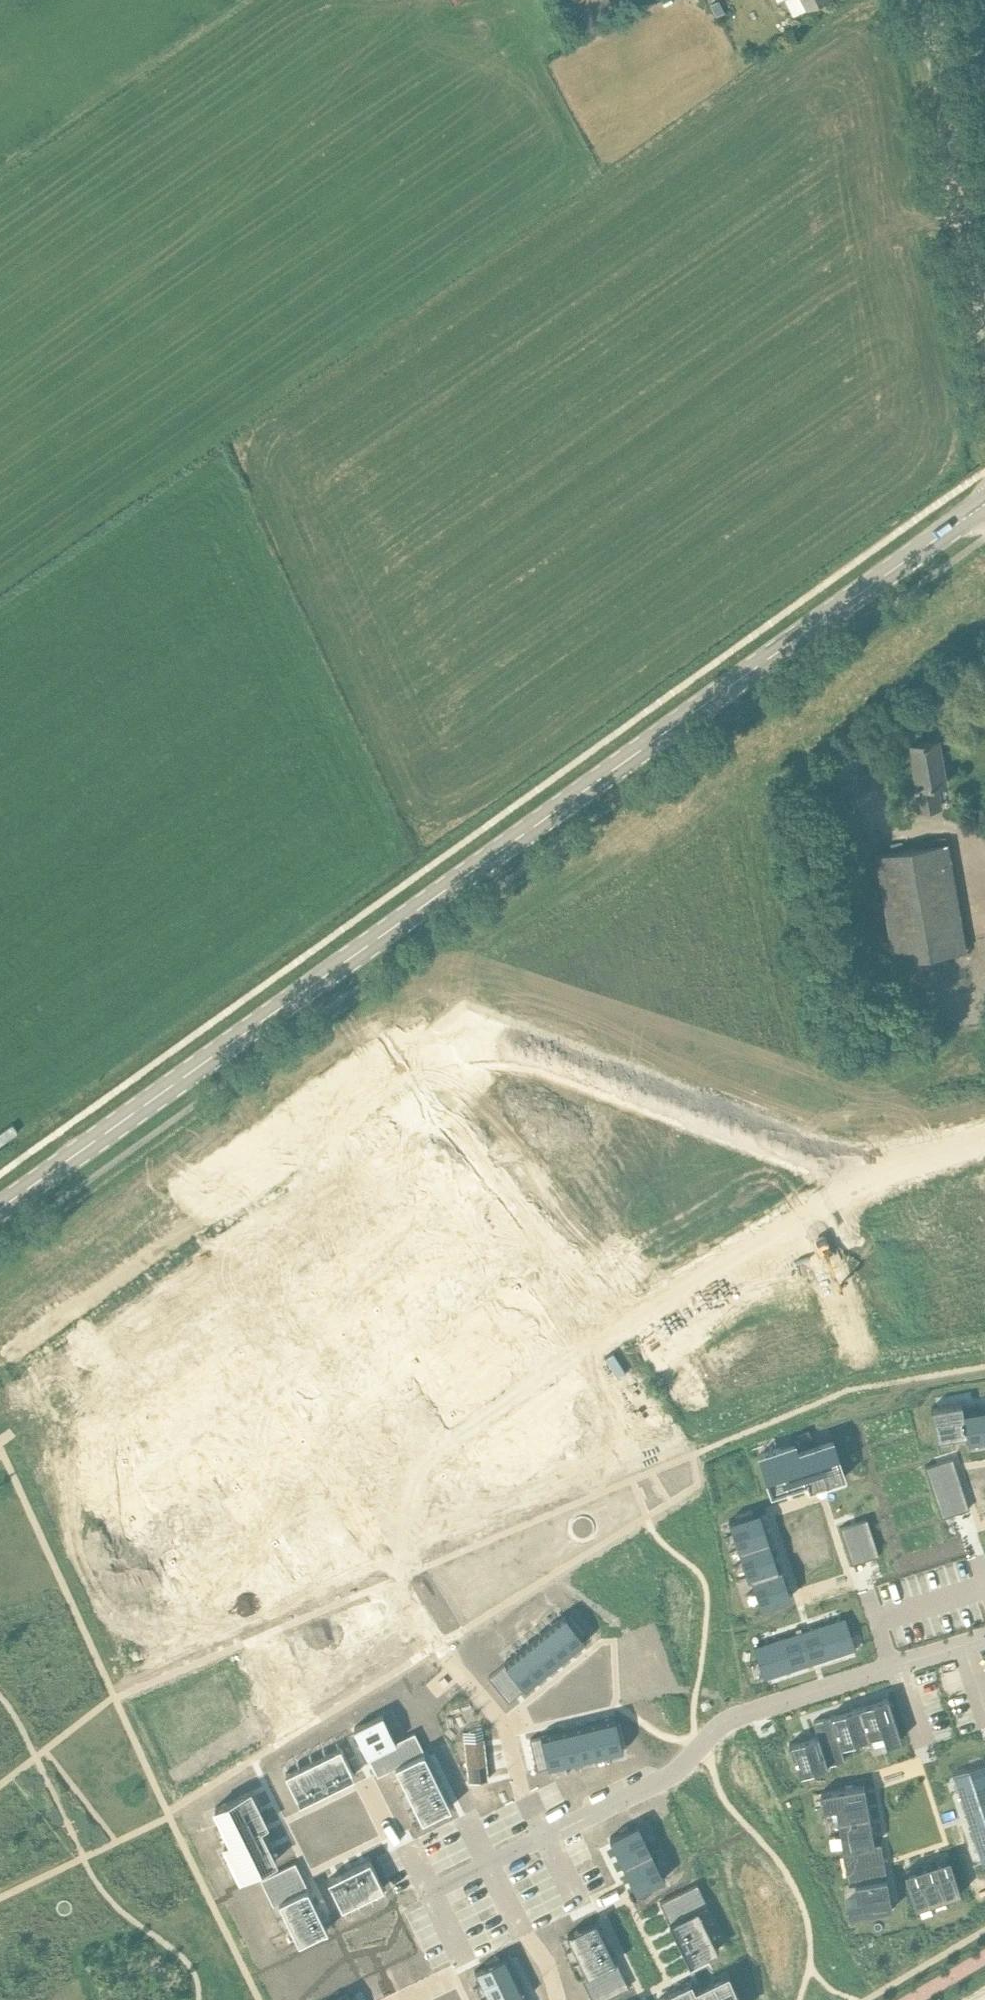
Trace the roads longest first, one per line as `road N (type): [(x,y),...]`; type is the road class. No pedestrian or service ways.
road 1 (secondary): [(0,1208),(984,505)]
road 2 (residential): [(984,1137),(870,1173),(475,1029),(445,1043),(161,1248)]
road 3 (residential): [(984,1638),(733,1720),(678,1771),(546,1835)]
road 4 (unclassified): [(984,317),(928,0)]
road 5 (residential): [(161,1248),(281,1418)]
road 6 (residential): [(161,1248),(5,1359)]
road 7 (residential): [(314,1463),(396,1579)]
road 8 (residential): [(546,1835),(418,1894)]

